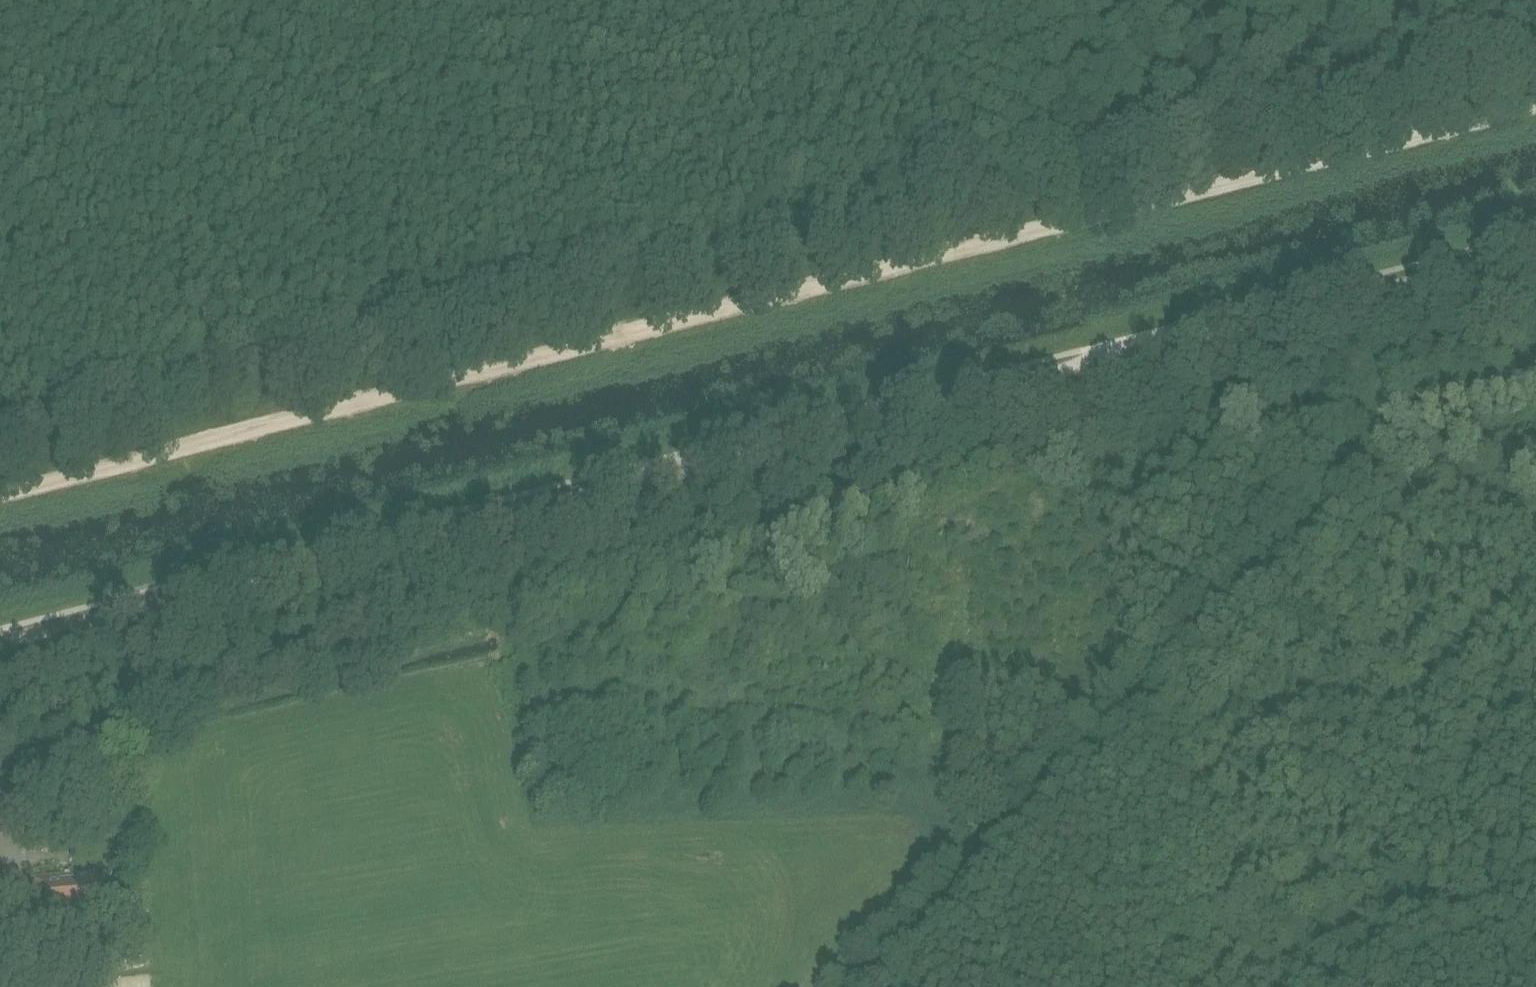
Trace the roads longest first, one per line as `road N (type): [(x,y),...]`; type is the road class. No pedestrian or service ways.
road 1 (unclassified): [(0,649),(1535,249)]
road 2 (track): [(1535,102),(0,496)]

